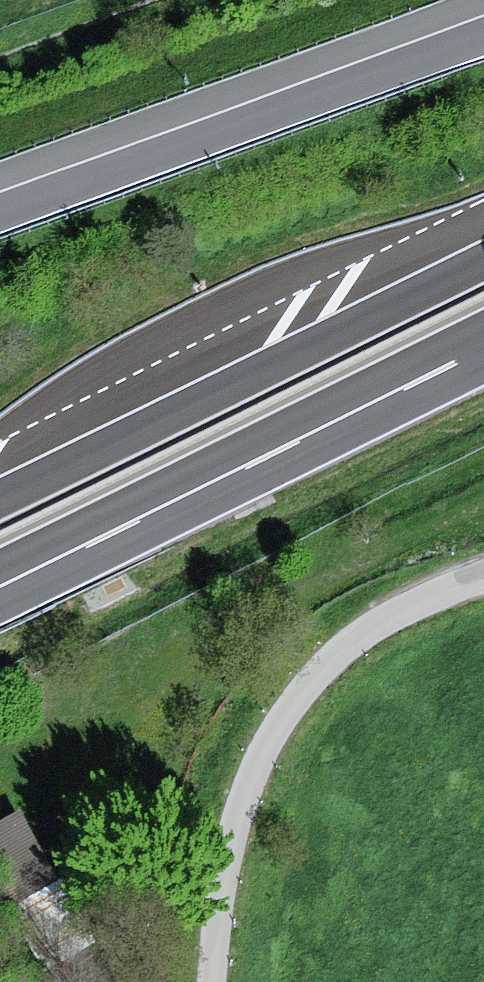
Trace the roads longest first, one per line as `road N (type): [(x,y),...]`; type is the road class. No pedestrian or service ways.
road 1 (trunk): [(483,259),(0,499)]
road 2 (trunk): [(0,584),(483,346)]
road 3 (unclassified): [(210,981),(230,839),(279,723),(346,646),(411,608),(483,579)]
road 4 (motorway): [(483,33),(0,208)]

